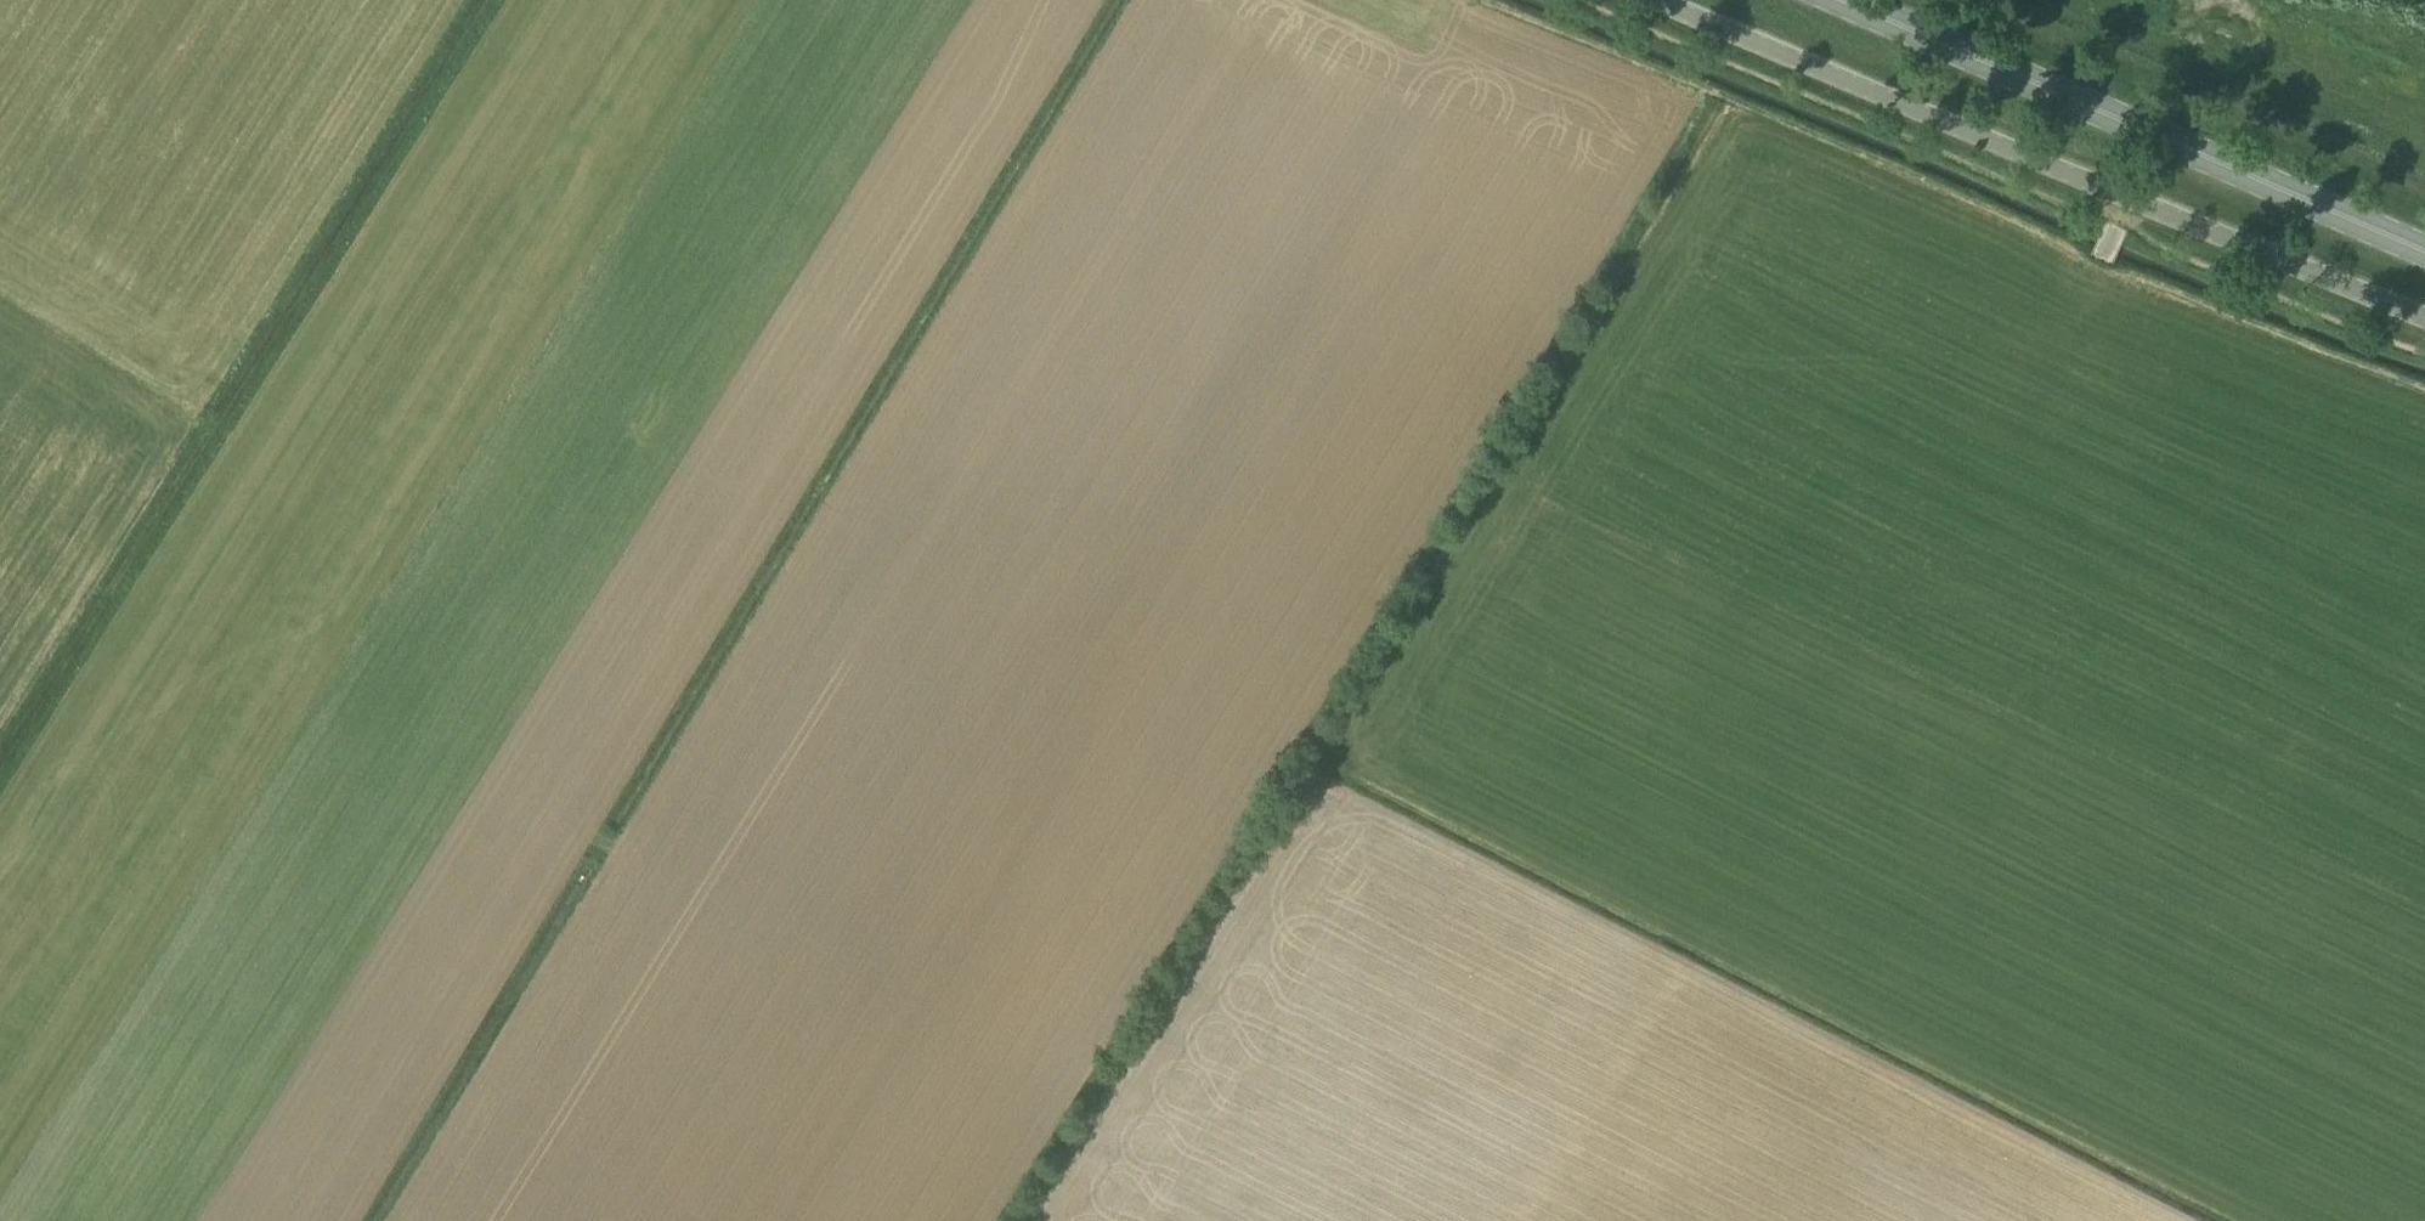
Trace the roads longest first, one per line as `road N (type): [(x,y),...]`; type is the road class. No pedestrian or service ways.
road 1 (unclassified): [(2424,319),(1669,0)]
road 2 (primary): [(2424,252),(1837,0)]

